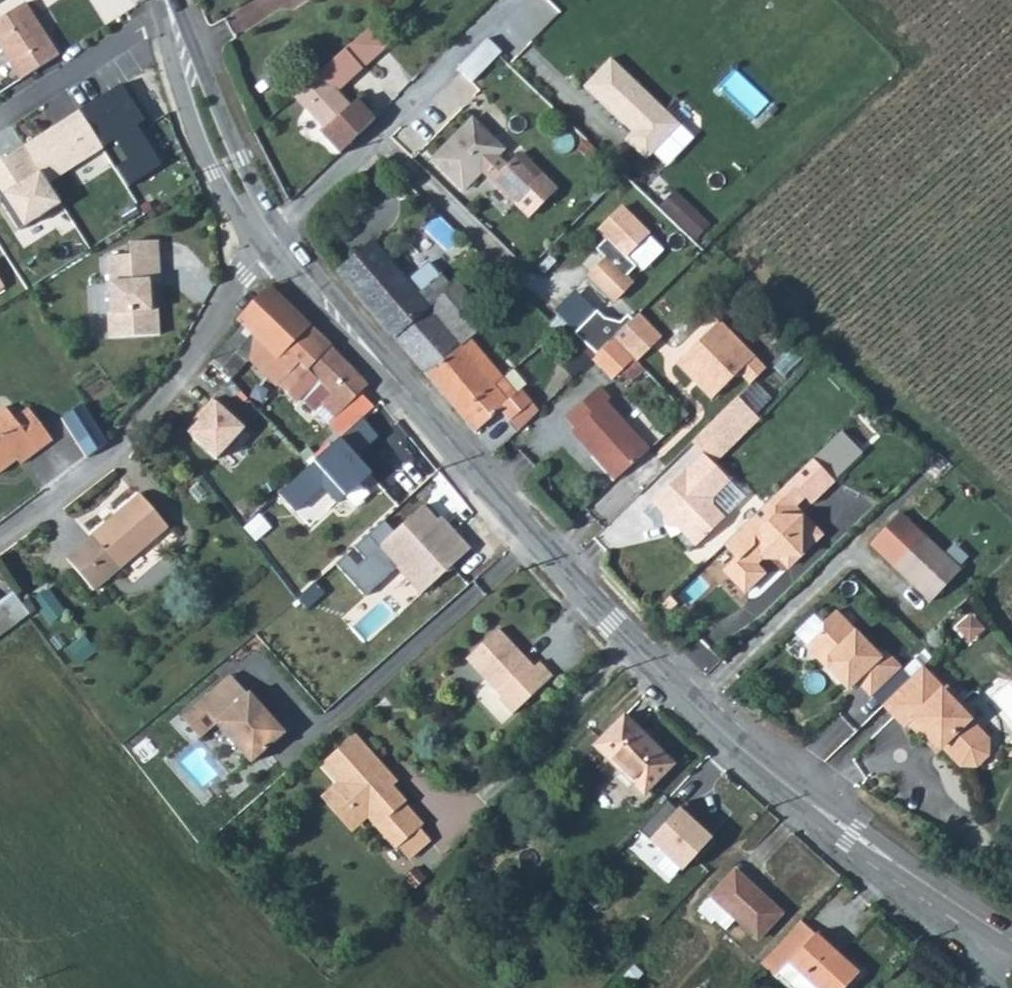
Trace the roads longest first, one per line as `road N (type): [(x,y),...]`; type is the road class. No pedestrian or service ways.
road 1 (secondary): [(441,434),(612,622),(760,763),(947,898)]
road 2 (residential): [(0,543),(132,437),(262,257)]
road 3 (residential): [(502,0),(279,230)]
road 4 (secondary): [(158,13),(199,147),(262,257)]
road 5 (secondary): [(441,434),(279,230)]
road 6 (secondary): [(279,230),(171,0)]
road 7 (secondary): [(262,257),(441,434)]
road 8 (residential): [(158,13),(0,111)]
road 9 (residential): [(1001,987),(936,928),(947,898)]

